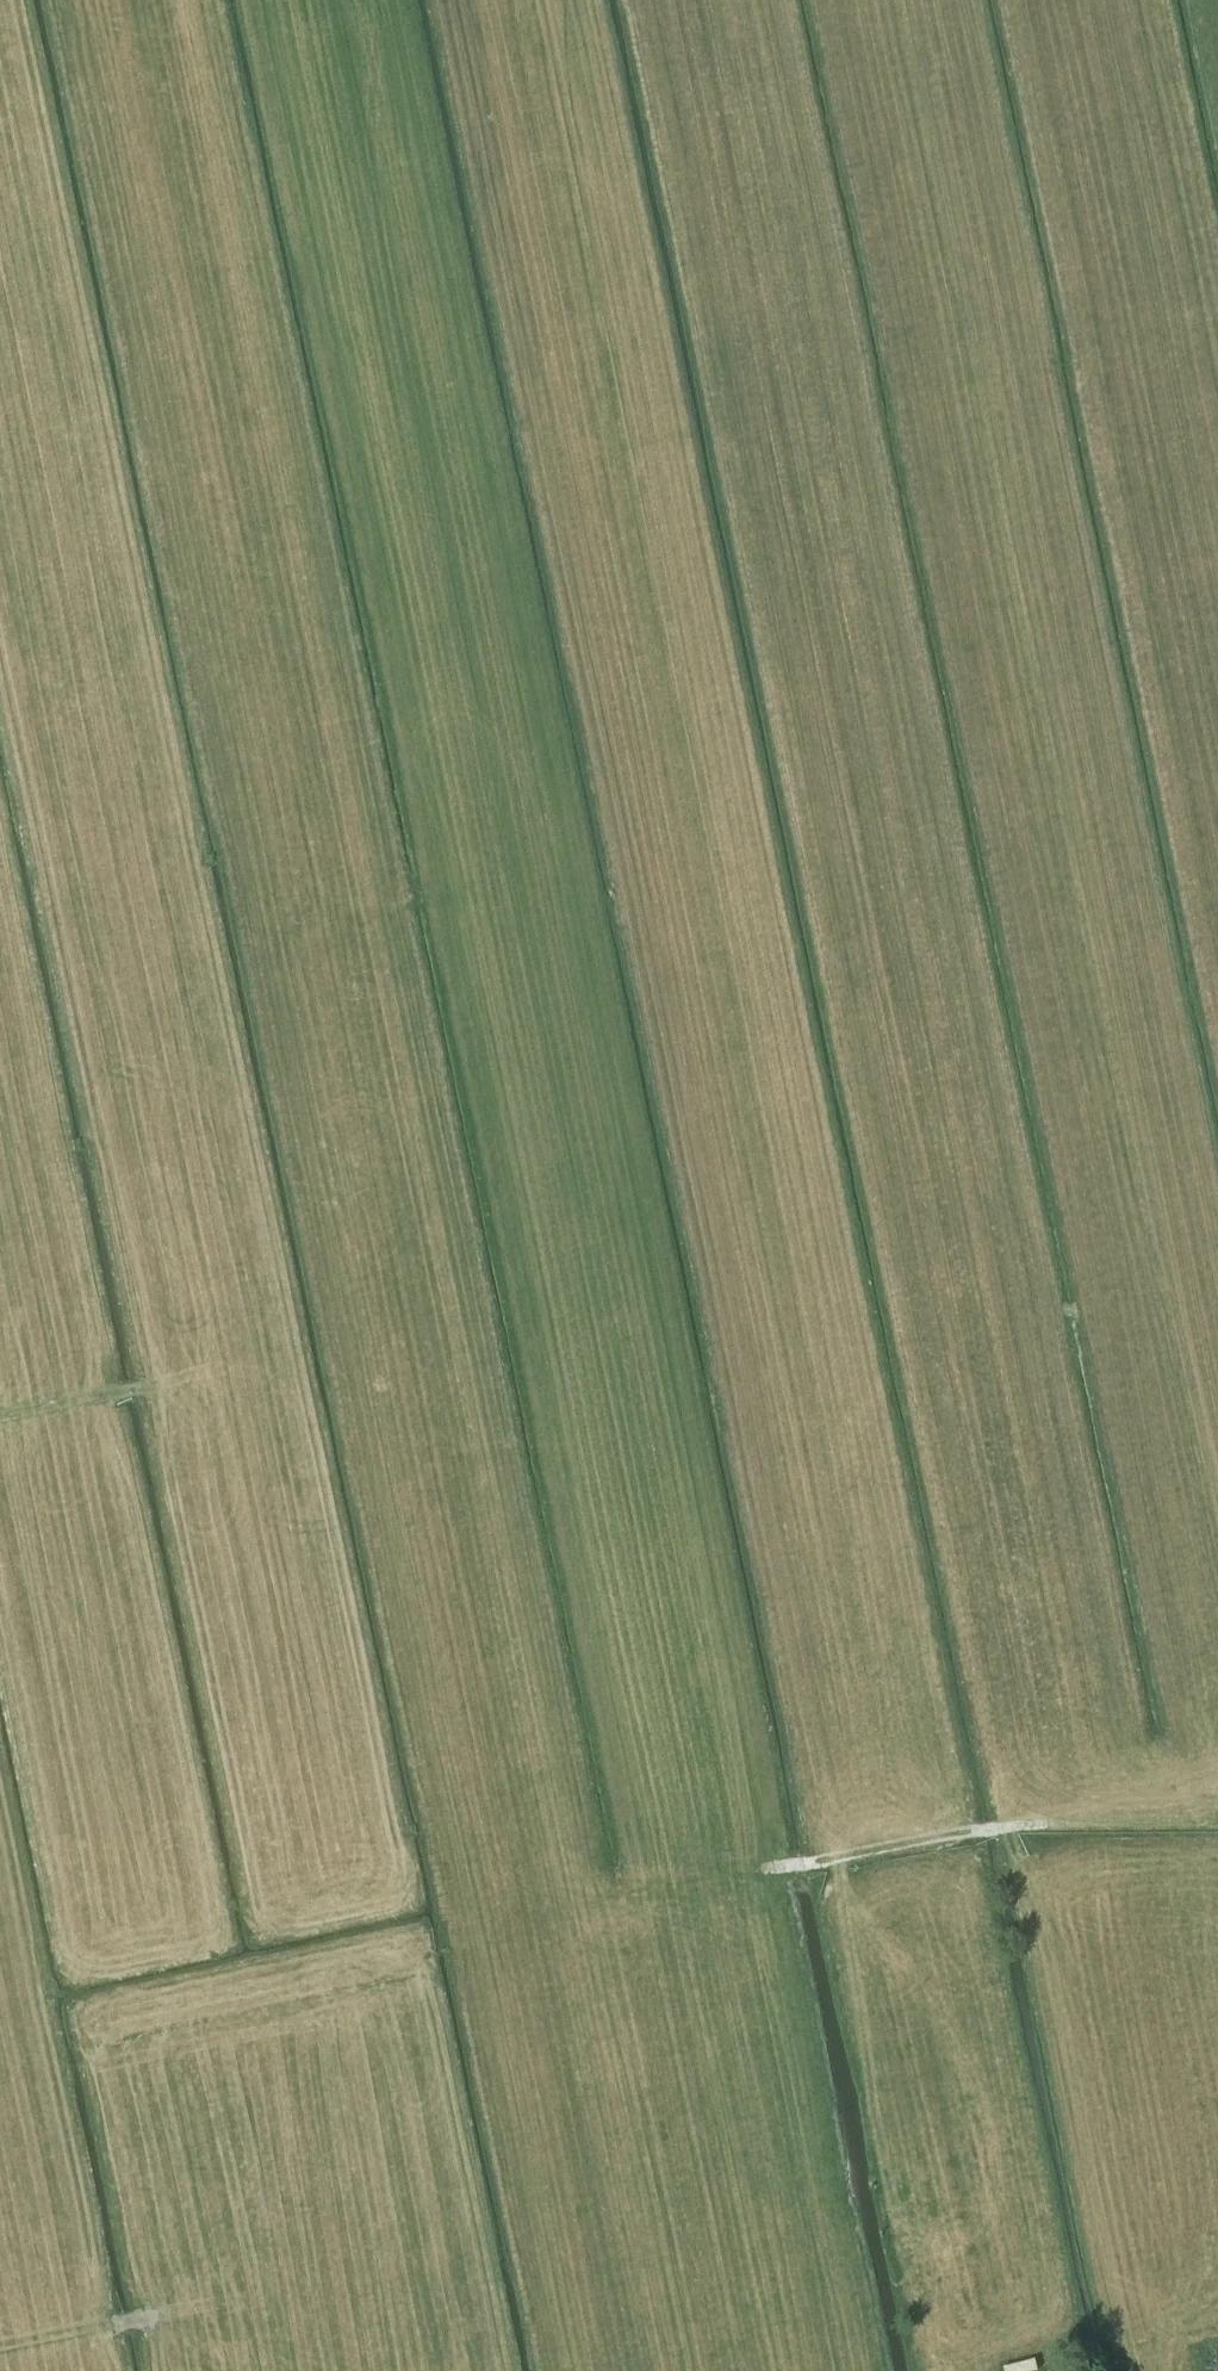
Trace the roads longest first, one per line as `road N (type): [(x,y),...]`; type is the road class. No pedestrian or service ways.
road 1 (track): [(544,1918),(1032,1823),(1217,1824)]
road 2 (track): [(0,1416),(227,1372)]

